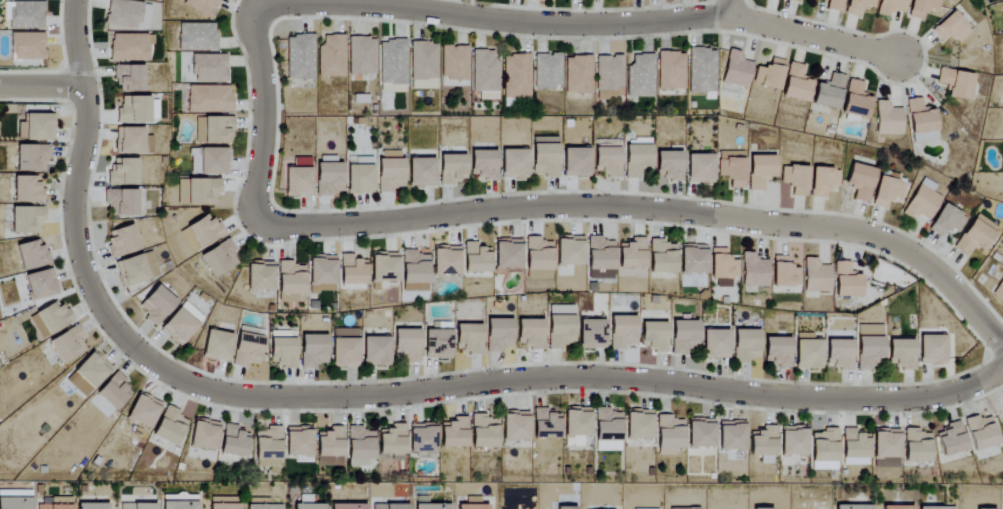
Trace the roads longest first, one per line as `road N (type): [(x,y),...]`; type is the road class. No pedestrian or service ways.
road 1 (residential): [(82,85),(87,122),(73,200),(83,272),(121,334),(148,358),(227,394),(357,397),(589,377),(769,398),(881,401),(971,386),(1002,368)]
road 2 (residential): [(1002,347),(944,279),(908,252),(825,226),(608,205),(270,227)]
road 3 (residential): [(275,4),(590,25),(726,19),(900,57)]
road 4 (residential): [(270,227),(251,204),(264,109),(253,19),(275,4)]

